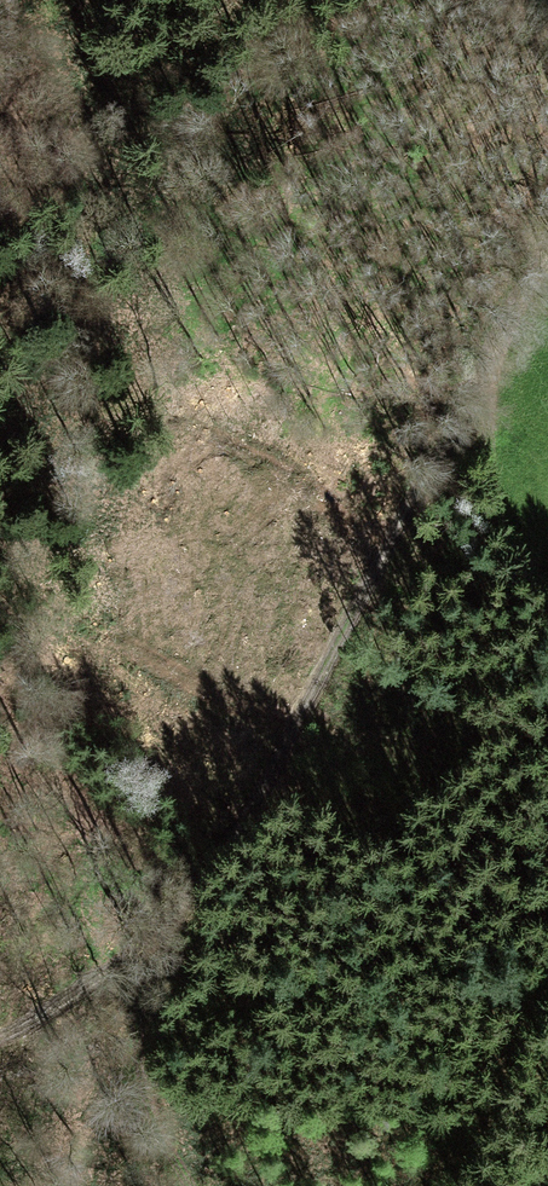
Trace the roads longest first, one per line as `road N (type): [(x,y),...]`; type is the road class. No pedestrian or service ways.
road 1 (track): [(466,368),(234,826),(131,950),(140,1087),(156,1136),(190,1185)]
road 2 (track): [(547,243),(466,368),(523,585),(547,595)]
road 3 (track): [(131,950),(0,1031)]

